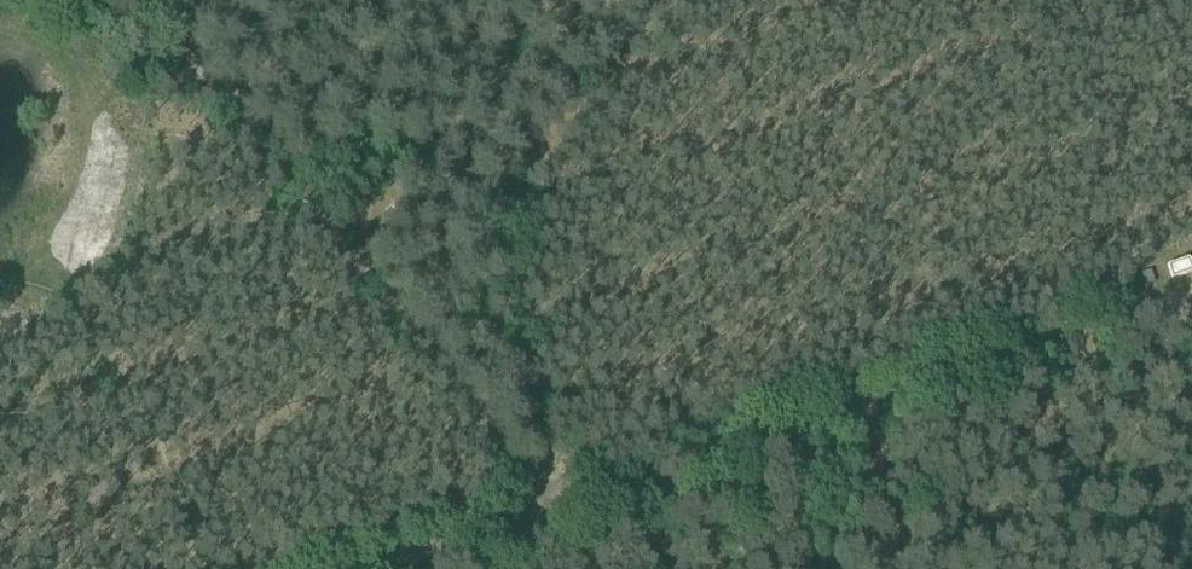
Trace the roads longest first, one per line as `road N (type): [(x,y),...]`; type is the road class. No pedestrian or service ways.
road 1 (track): [(662,0),(575,94),(522,172),(509,217),(516,324),(564,520),(160,0)]
road 2 (track): [(392,568),(1191,312)]

